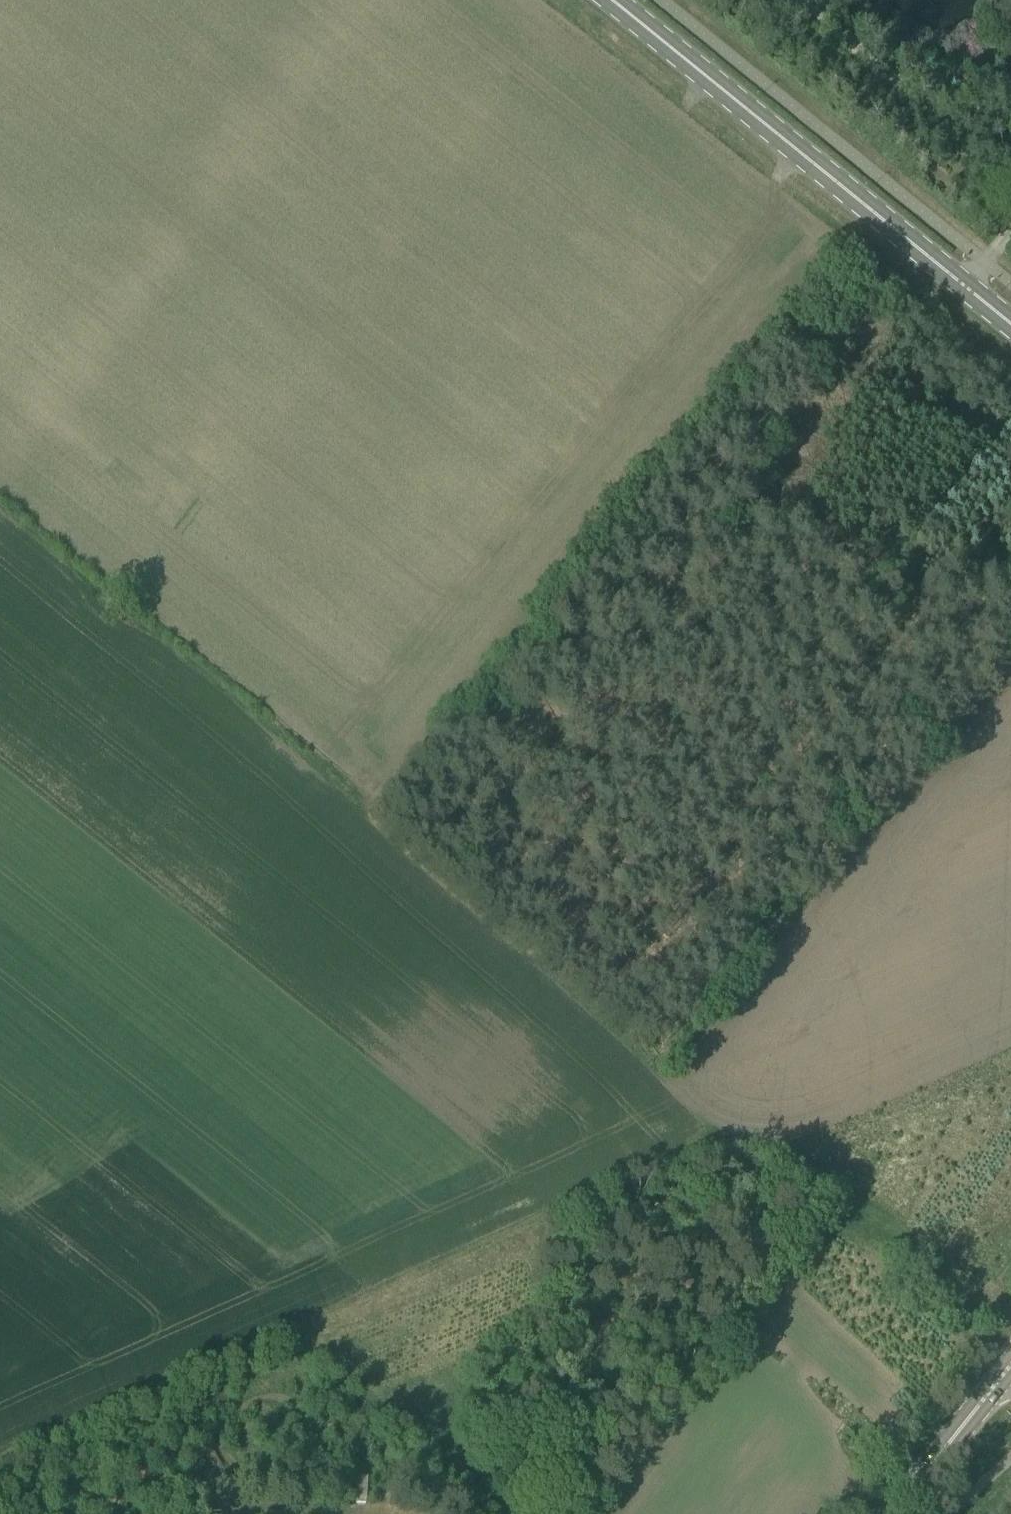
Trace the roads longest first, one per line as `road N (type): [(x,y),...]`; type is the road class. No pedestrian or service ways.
road 1 (secondary): [(1010,320),(607,0)]
road 2 (secondary): [(889,1513),(1010,1365)]

